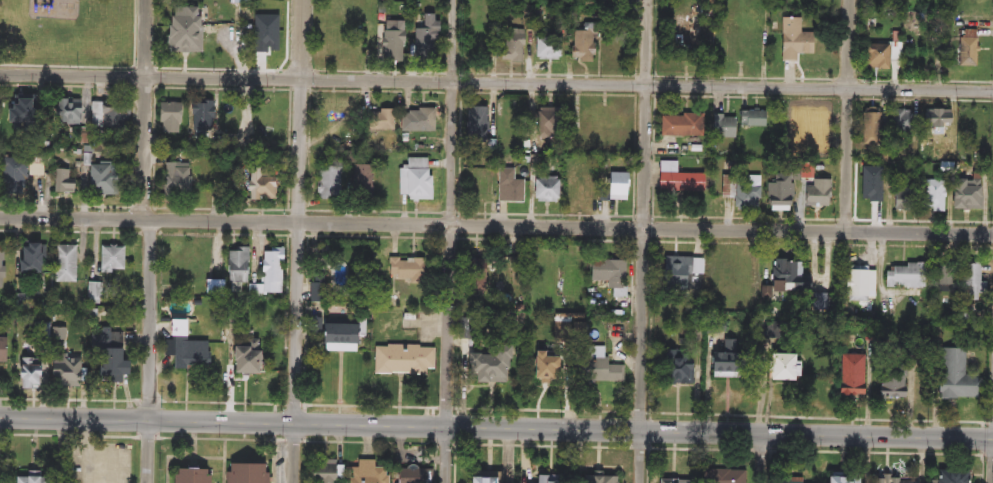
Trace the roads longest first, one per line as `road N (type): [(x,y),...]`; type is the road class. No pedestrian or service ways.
road 1 (primary): [(0,419),(992,440)]
road 2 (residential): [(0,217),(992,234)]
road 3 (residential): [(992,90),(0,79)]
road 4 (residential): [(294,482),(302,0)]
road 5 (residential): [(448,482),(453,0)]
road 6 (residential): [(638,482),(643,0)]
road 7 (residential): [(148,482),(146,0)]
road 8 (residential): [(844,235),(848,0)]

